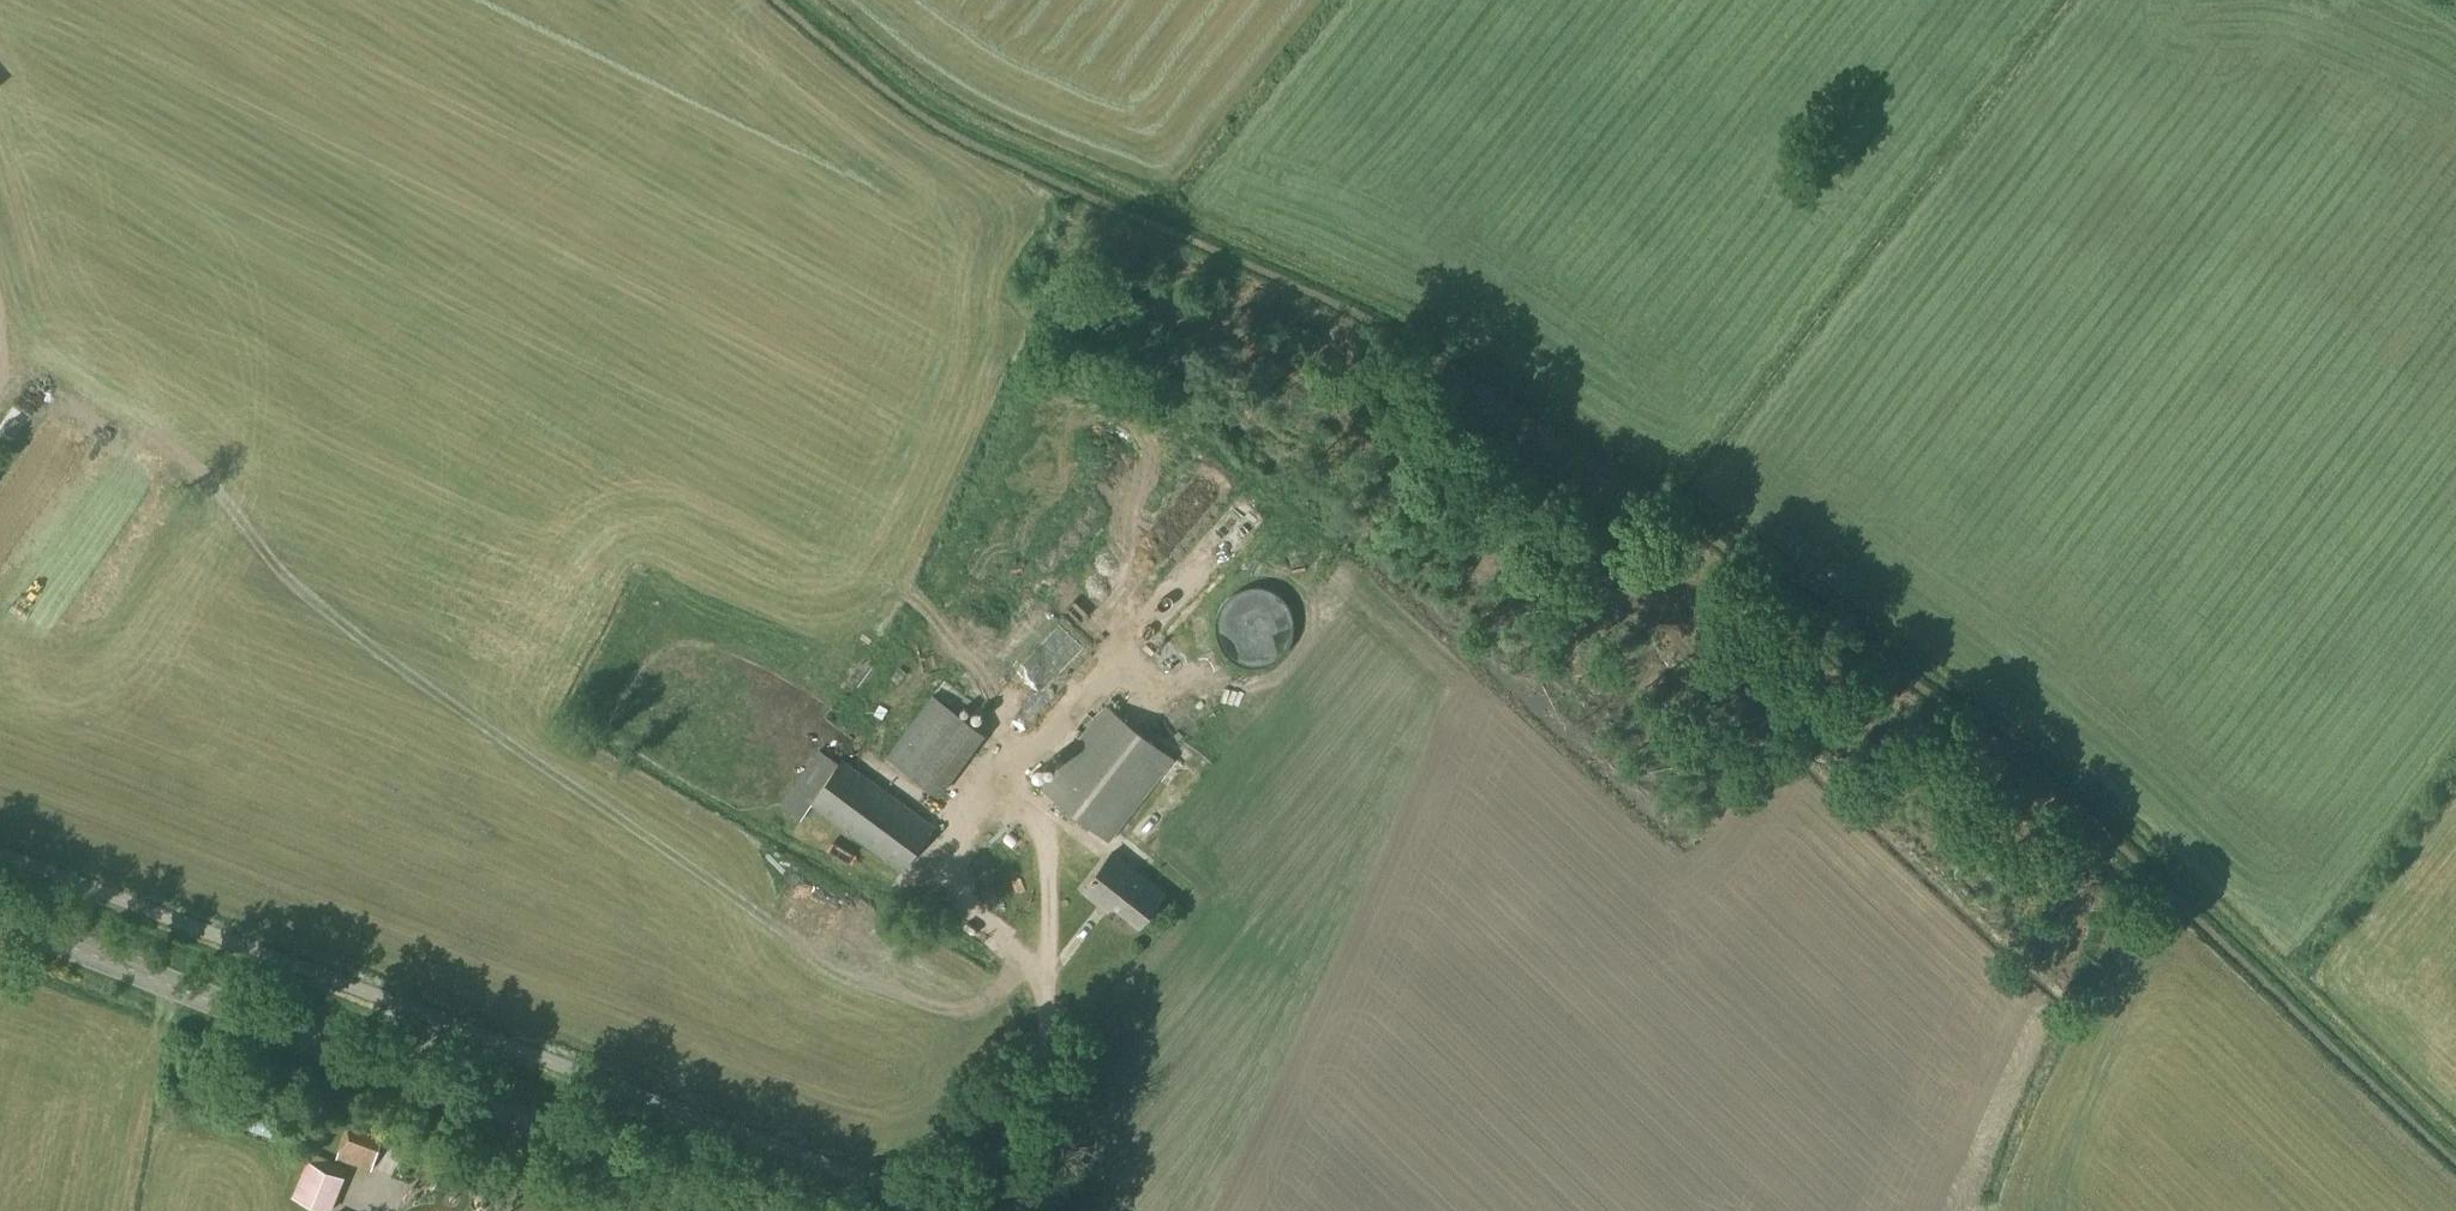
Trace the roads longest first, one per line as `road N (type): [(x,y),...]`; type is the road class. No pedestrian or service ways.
road 1 (secondary): [(0,920),(763,1210)]

